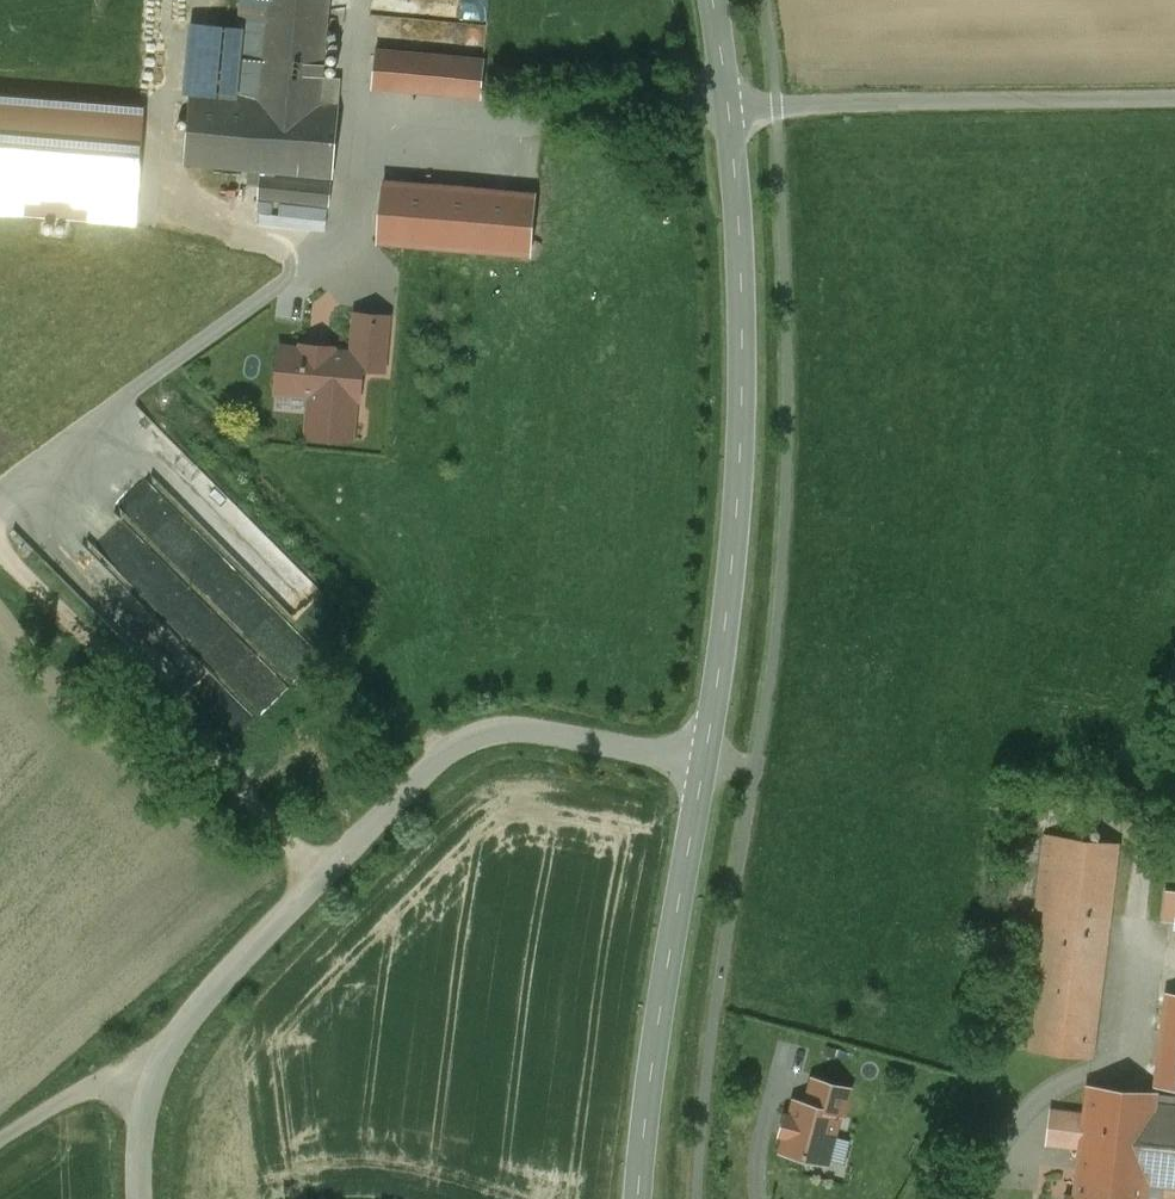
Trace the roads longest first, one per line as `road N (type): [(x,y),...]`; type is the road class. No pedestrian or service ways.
road 1 (unclassified): [(704,757),(677,759),(544,731),(484,736),(454,752),(207,994),(151,1083)]
road 2 (tertiary): [(704,757),(740,473),(740,238),(727,104)]
road 3 (unclassified): [(1174,103),(727,104)]
road 4 (tertiary): [(640,1198),(665,982),(704,757)]
road 5 (unclassified): [(151,1083),(82,1096),(0,1150)]

